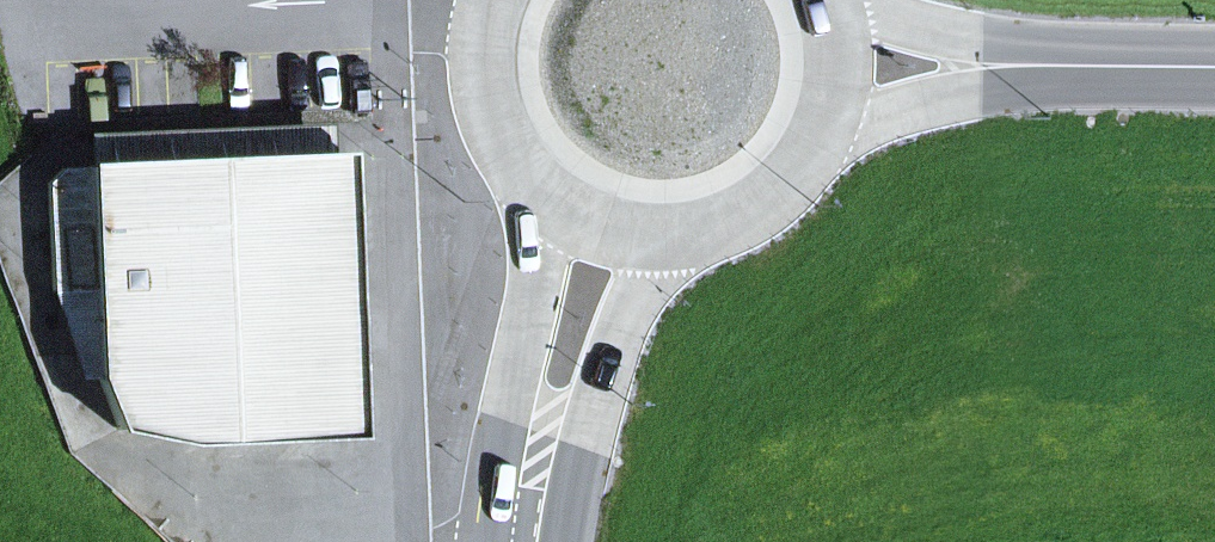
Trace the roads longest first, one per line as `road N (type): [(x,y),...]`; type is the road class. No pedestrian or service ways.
road 1 (secondary): [(1214,69),(810,66)]
road 2 (primary): [(528,541),(551,390),(603,201)]
road 3 (primary): [(603,201),(674,210),(741,185),(790,134),(810,66)]
road 4 (primary): [(514,0),(503,40),(510,107),(546,164),(603,201)]

